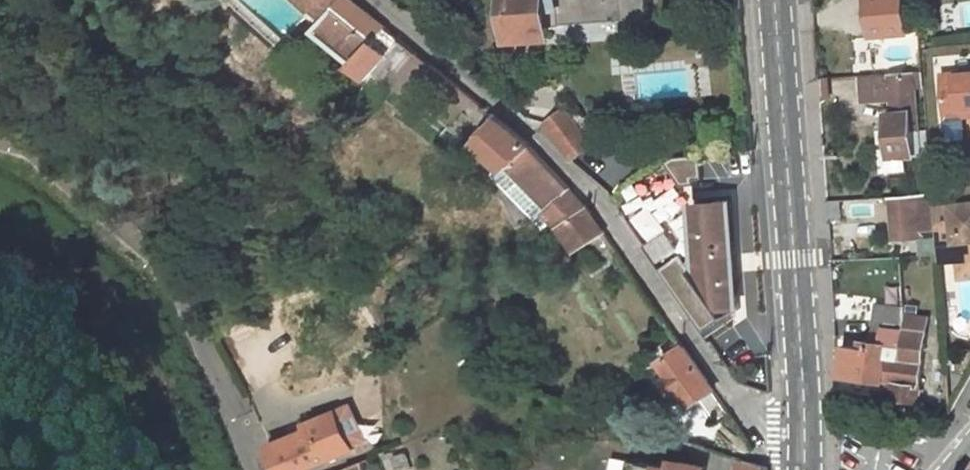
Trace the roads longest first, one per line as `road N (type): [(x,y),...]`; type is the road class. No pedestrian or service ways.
road 1 (residential): [(376,0),(531,127),(603,200),(746,403),(804,432)]
road 2 (primary): [(804,432),(780,0)]
road 3 (residential): [(263,469),(184,310),(154,269),(48,169),(0,149)]

